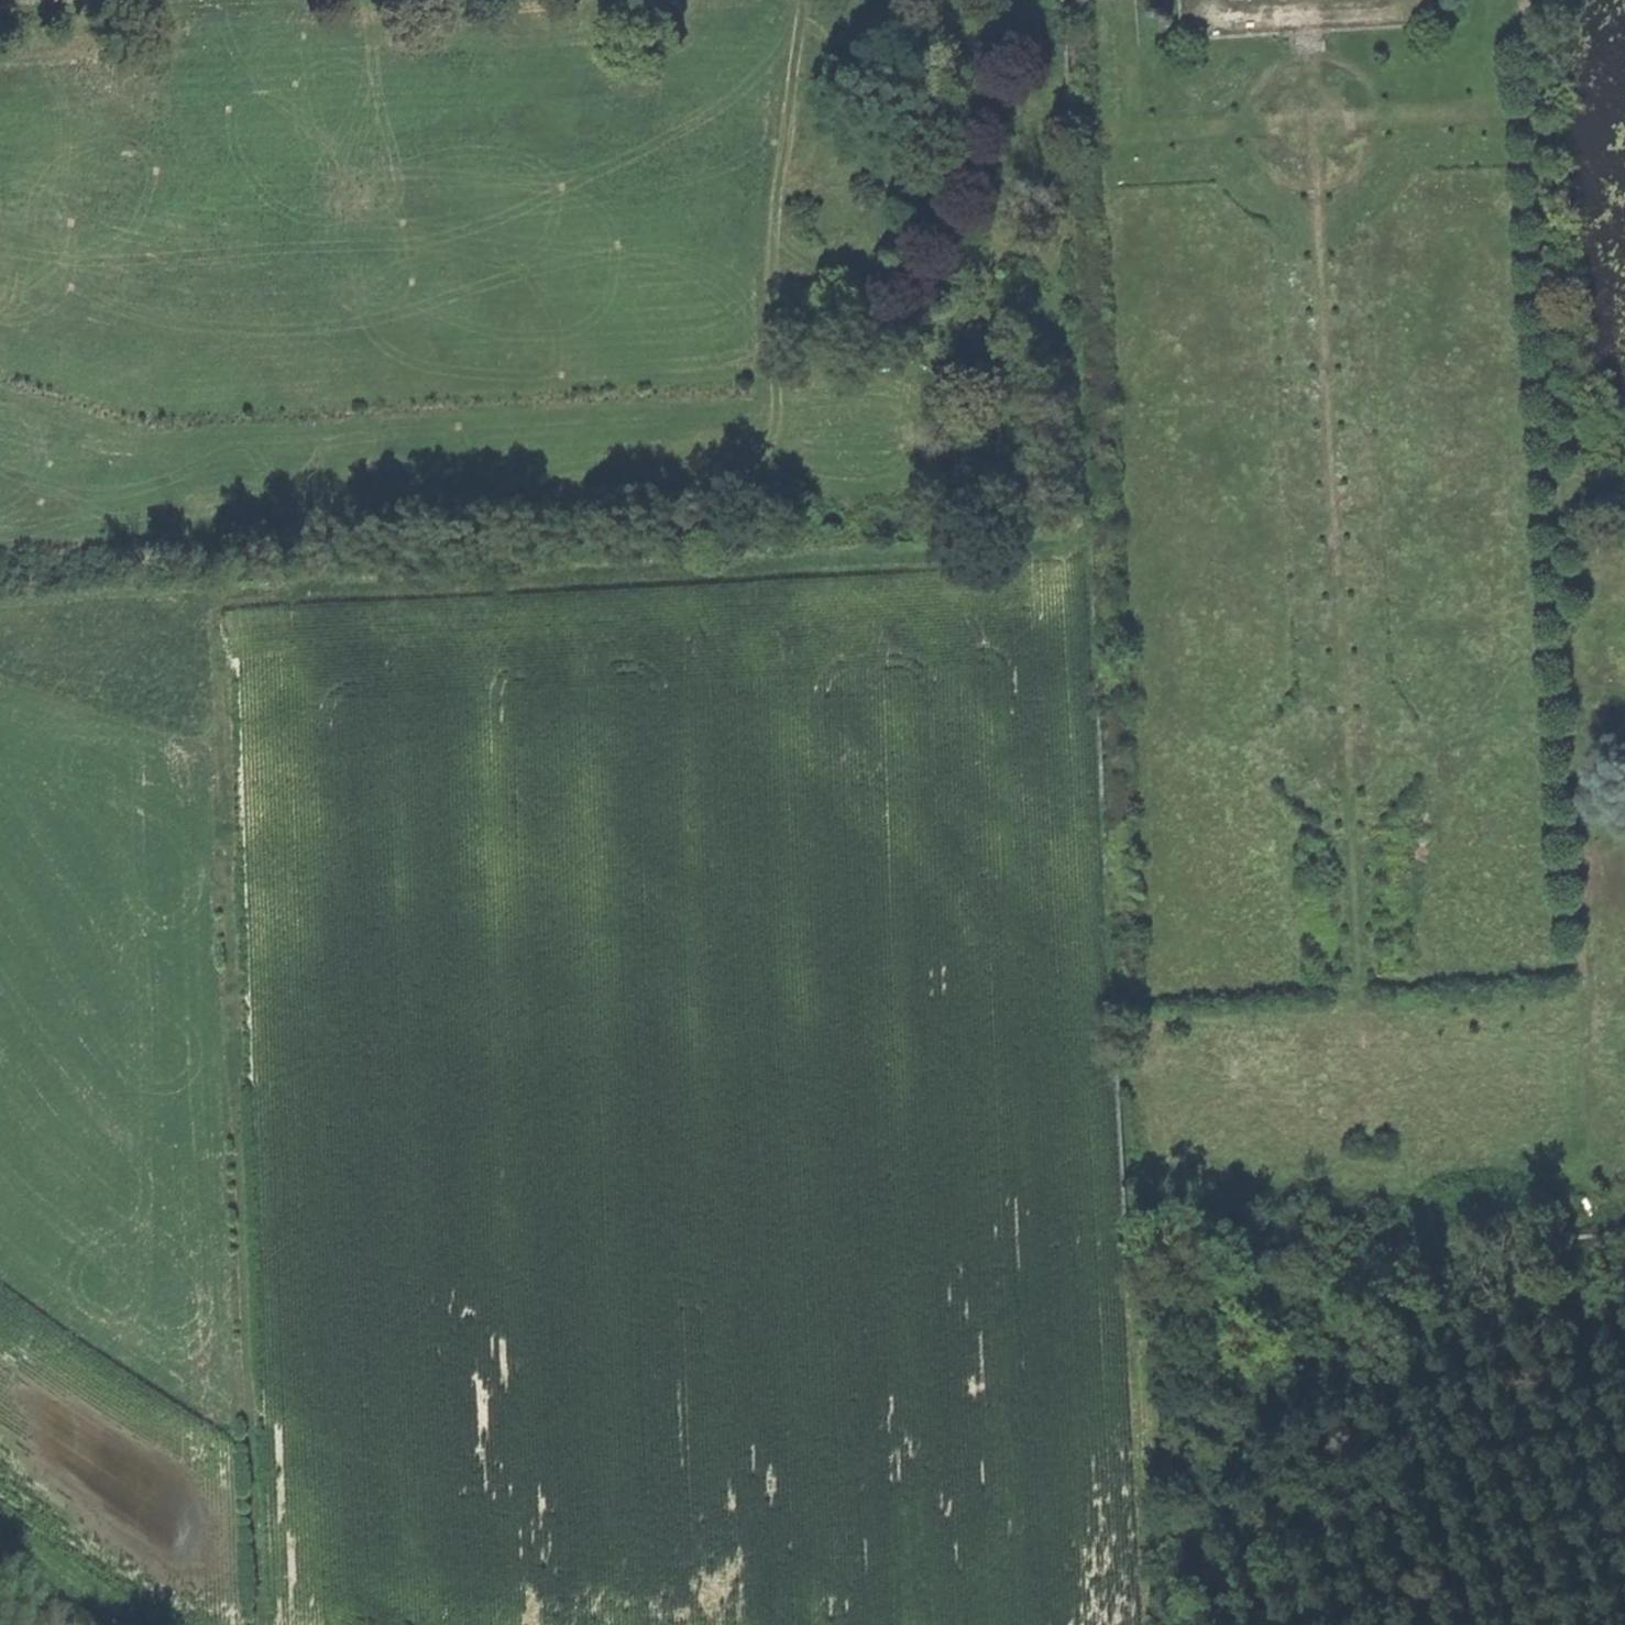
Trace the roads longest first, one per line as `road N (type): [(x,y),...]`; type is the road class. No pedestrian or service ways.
road 1 (track): [(804,0),(767,469)]
road 2 (track): [(787,219),(854,276),(996,309)]

